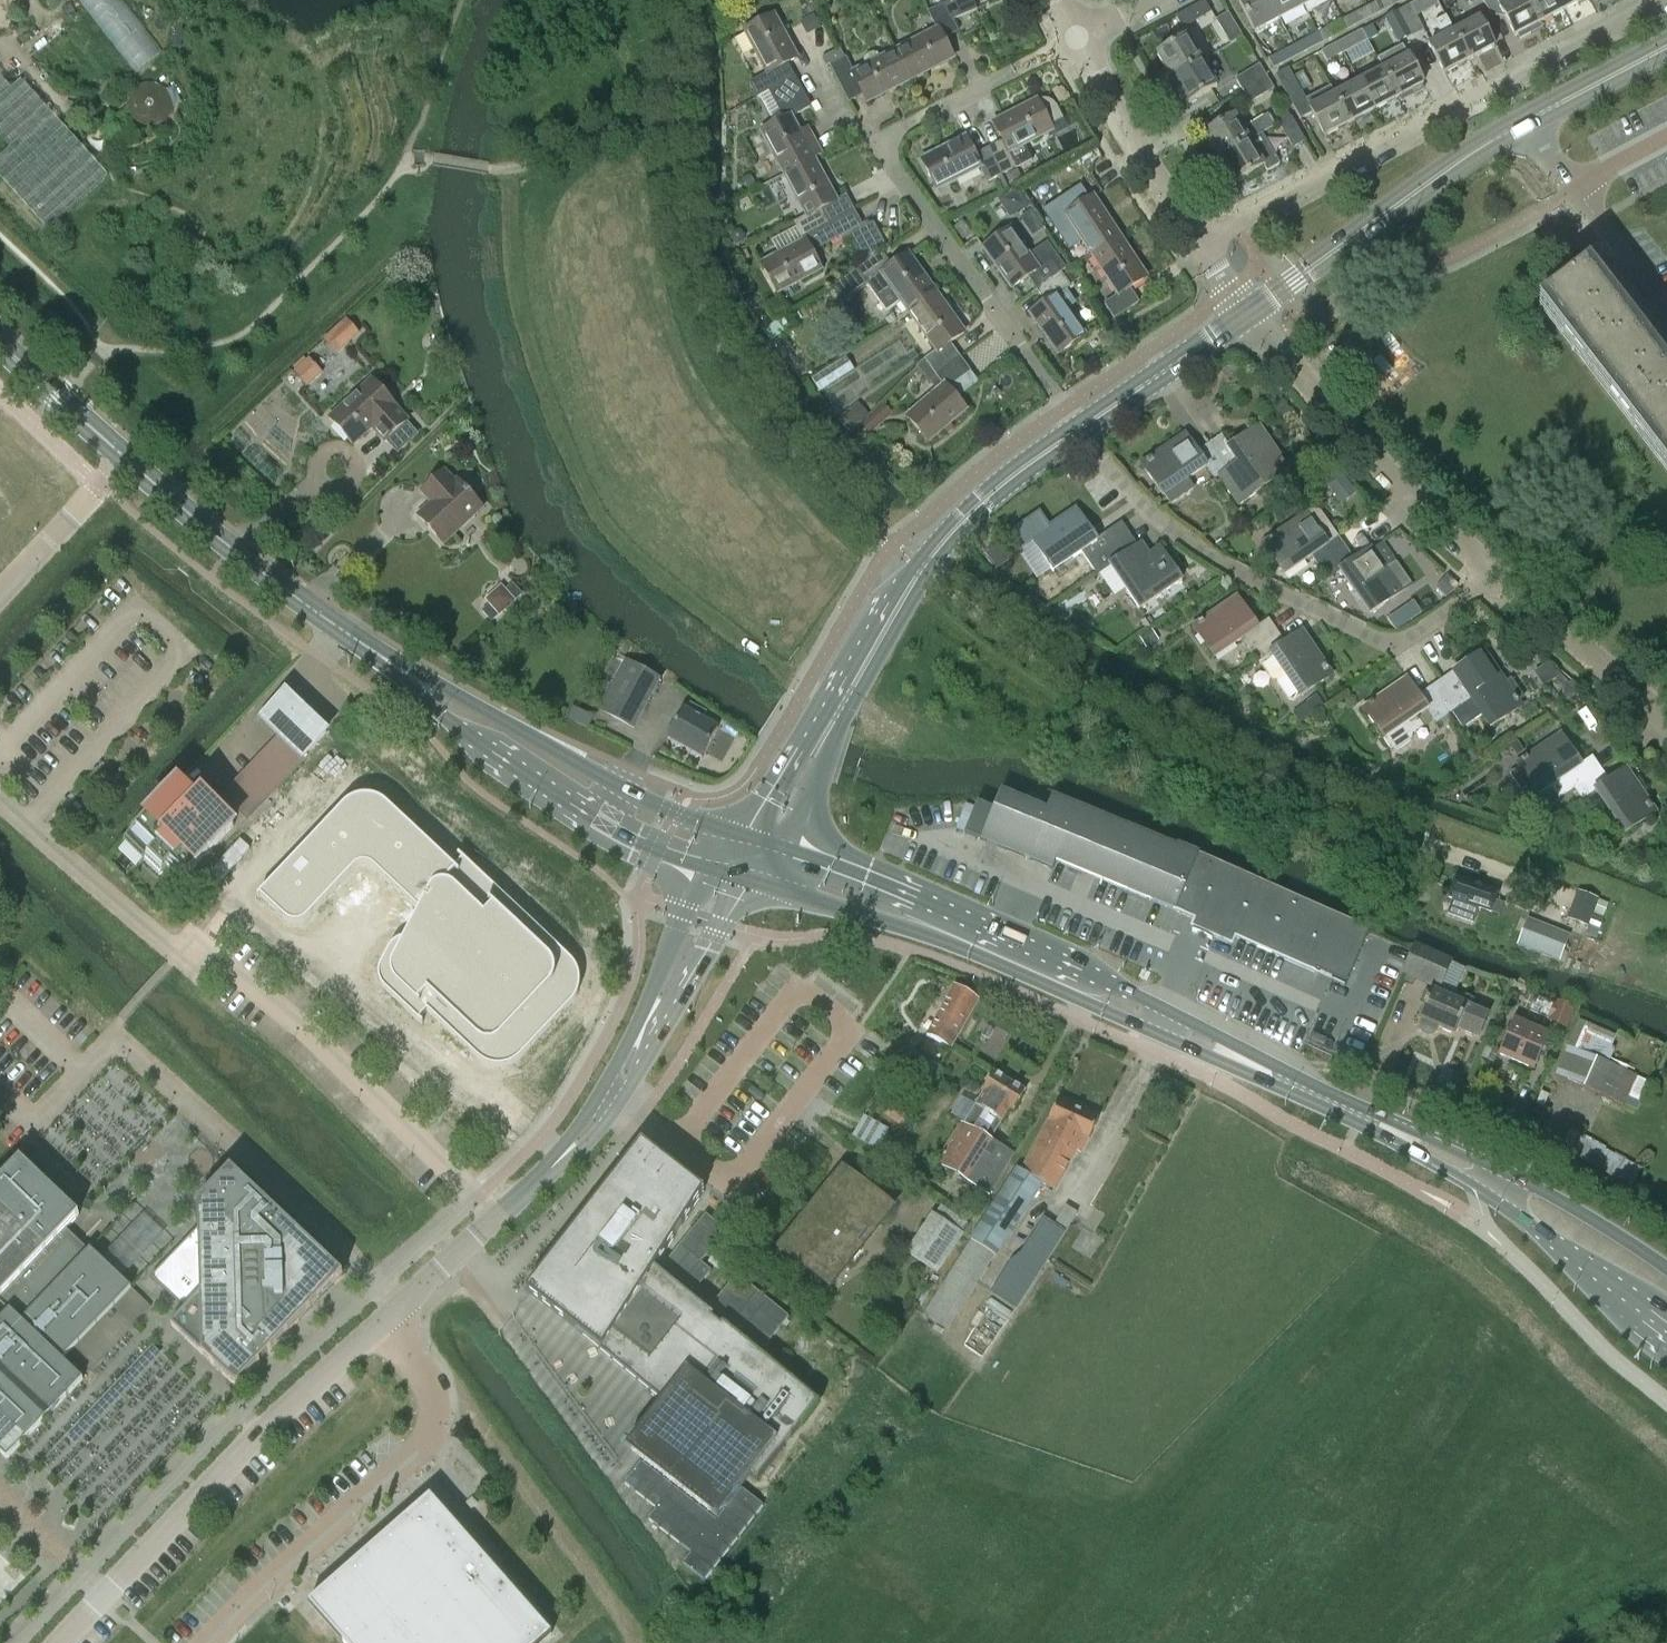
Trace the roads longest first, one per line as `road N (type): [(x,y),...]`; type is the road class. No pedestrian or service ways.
road 1 (tertiary): [(753,881),(909,930),(1377,1133),(1525,1221),(1666,1331)]
road 2 (tertiary): [(1666,1269),(1467,1153),(1010,938),(776,844)]
road 3 (track): [(1496,870),(1238,769),(1115,709),(1013,651),(907,563)]
road 4 (residential): [(498,1219),(242,976),(178,954),(0,800)]
road 5 (residential): [(1074,419),(932,229),(884,146),(898,129),(1077,38)]
road 6 (tertiary): [(1074,419),(981,487),(907,563),(741,833)]
road 7 (tertiary): [(776,844),(925,579),(983,513),(1087,434)]
road 8 (residential): [(34,1121),(111,1031),(255,1158),(403,1307)]
road 9 (residential): [(1200,246),(1658,0)]
road 10 (residential): [(1498,569),(1412,633),(1375,636),(1205,556),(1125,489),(1087,434)]
road 11 (residential): [(58,1642),(383,1324)]
road 12 (residential): [(210,1642),(432,1435),(432,1387),(383,1324)]
road 13 (tertiary): [(741,833),(675,815),(412,677)]
road 14 (tertiary): [(412,677),(447,719),(575,805),(636,842),(713,870)]
road 15 (residential): [(1498,569),(1246,310)]
road 16 (tertiary): [(412,677),(255,568),(131,461)]
road 17 (tertiary): [(1246,310),(1528,121)]
road 18 (residential): [(611,1100),(634,1076),(753,881)]
road 19 (residential): [(713,870),(631,1032),(611,1100)]
road 20 (residential): [(1200,246),(1077,38)]
road 21 (residential): [(1666,719),(1498,569)]
road 22 (tertiary): [(1246,310),(1074,419)]
road 23 (tertiary): [(1087,434),(1218,341),(1246,310)]
road 24 (residential): [(0,599),(131,461)]
road 25 (tertiary): [(131,461),(0,343)]
road 26 (residential): [(498,1219),(575,1148),(611,1100)]
road 27 (tertiary): [(1528,121),(1666,47)]
road 28 (residential): [(1577,190),(1666,312)]
road 29 (residential): [(403,1307),(498,1219)]

